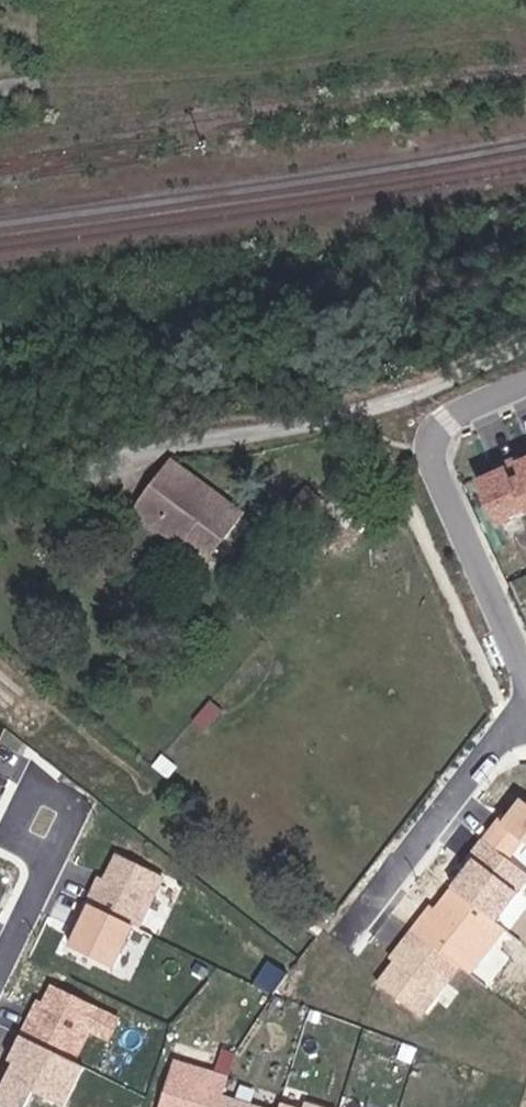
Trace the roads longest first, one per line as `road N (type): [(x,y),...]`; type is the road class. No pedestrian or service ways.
road 1 (track): [(525,346),(407,398),(113,458),(0,466)]
road 2 (residential): [(525,642),(444,455),(447,429),(459,414),(525,384)]
road 3 (residential): [(350,942),(505,745),(525,731)]
road 4 (residential): [(60,867),(86,809),(78,795),(49,788),(36,797),(29,829),(40,843)]
road 5 (residential): [(0,991),(60,867)]

